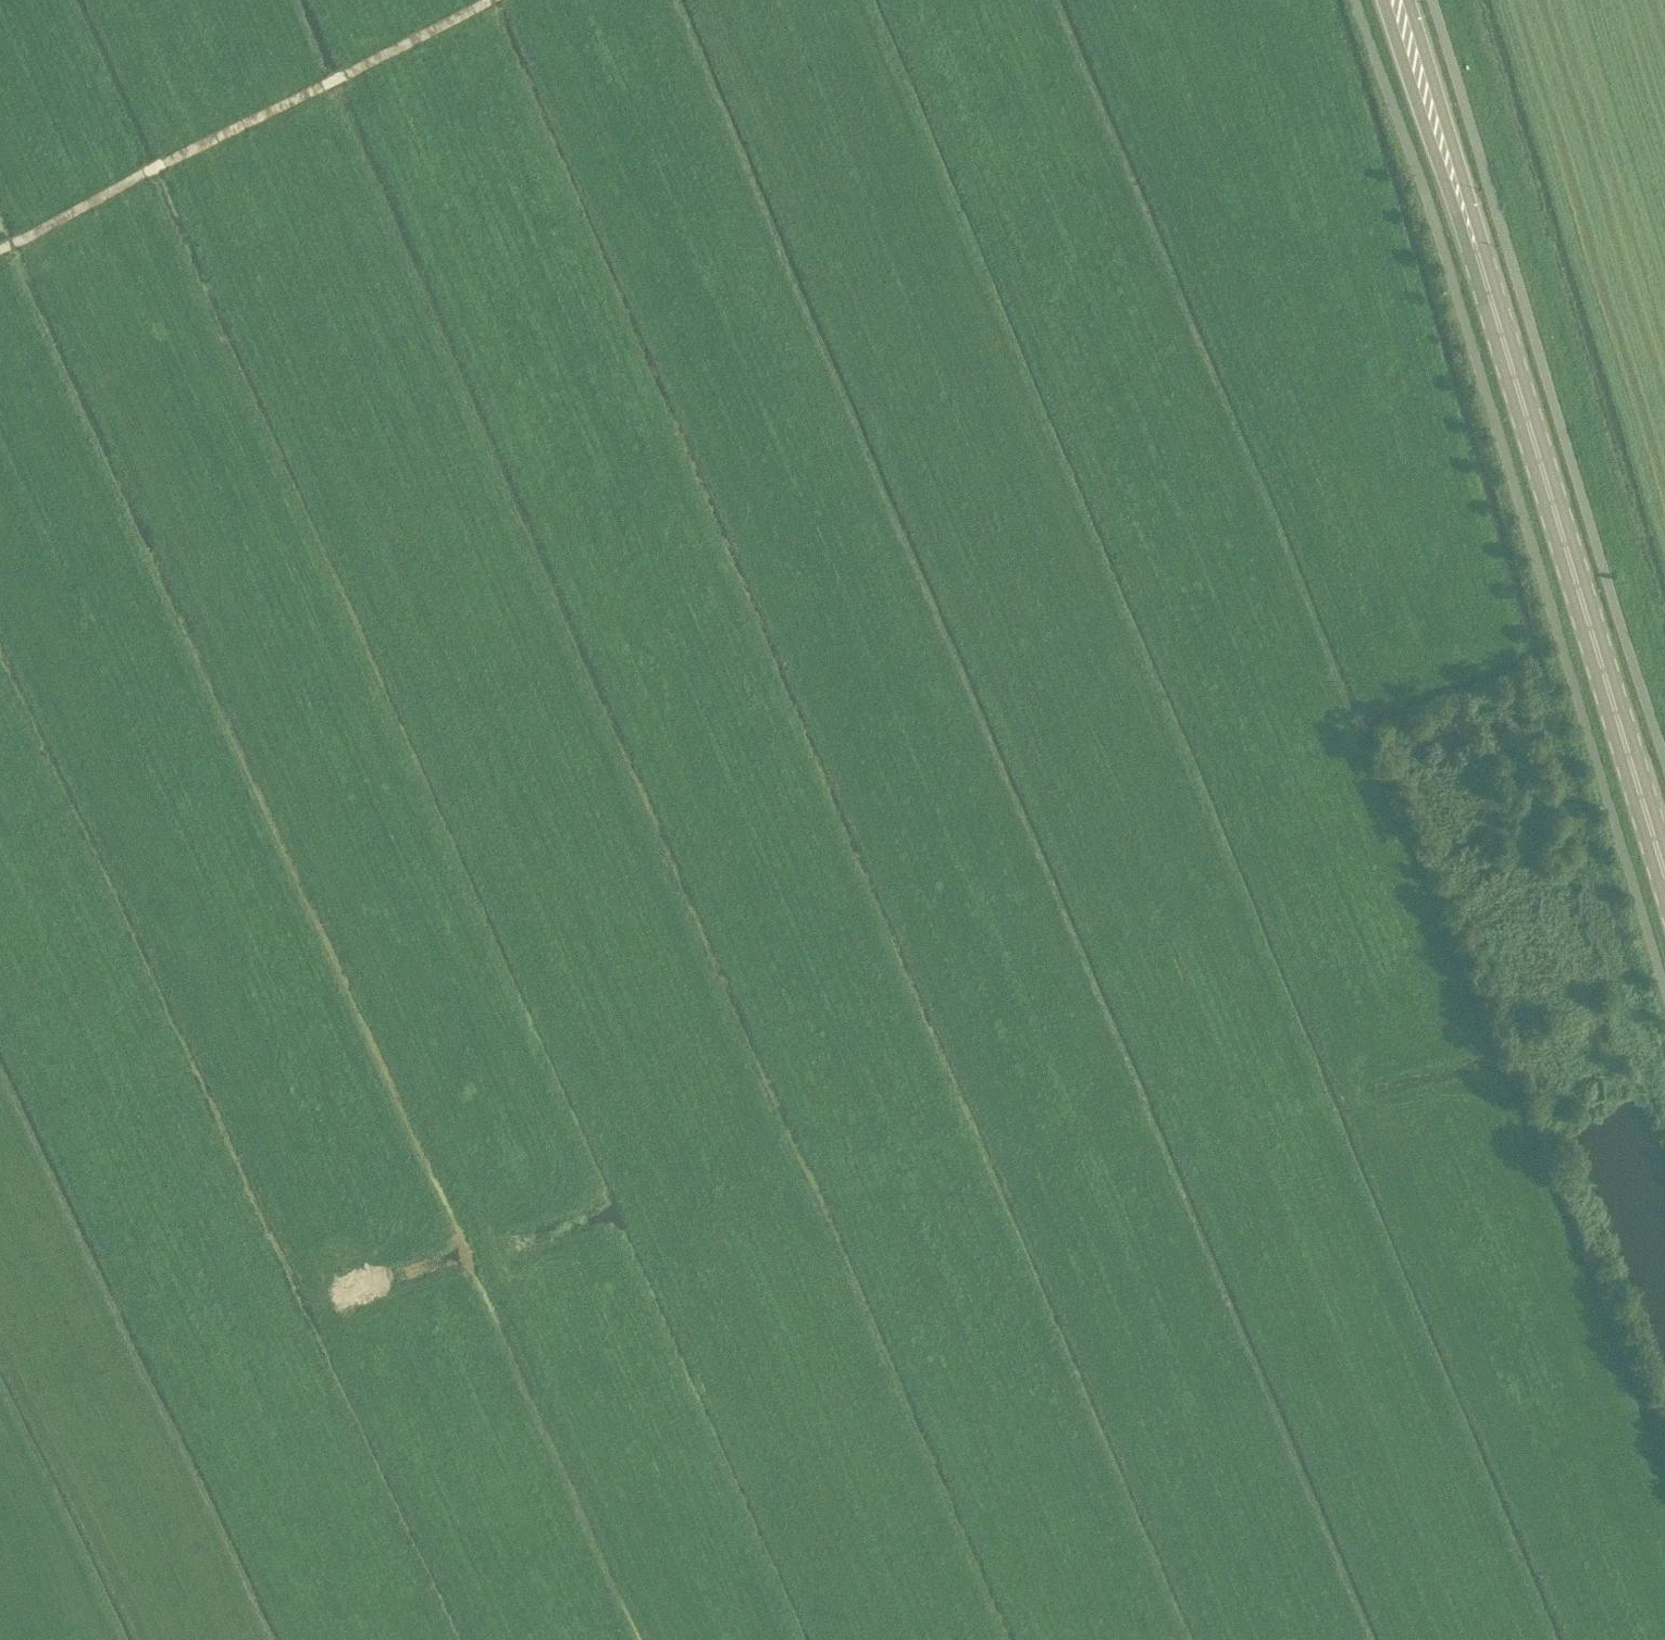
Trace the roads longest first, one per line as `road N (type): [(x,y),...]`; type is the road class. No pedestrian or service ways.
road 1 (primary): [(1664,872),(1489,291)]
road 2 (track): [(0,251),(495,0)]
road 3 (primary): [(1386,0),(1489,291)]
road 4 (primary): [(1489,291),(1480,232),(1409,0)]

